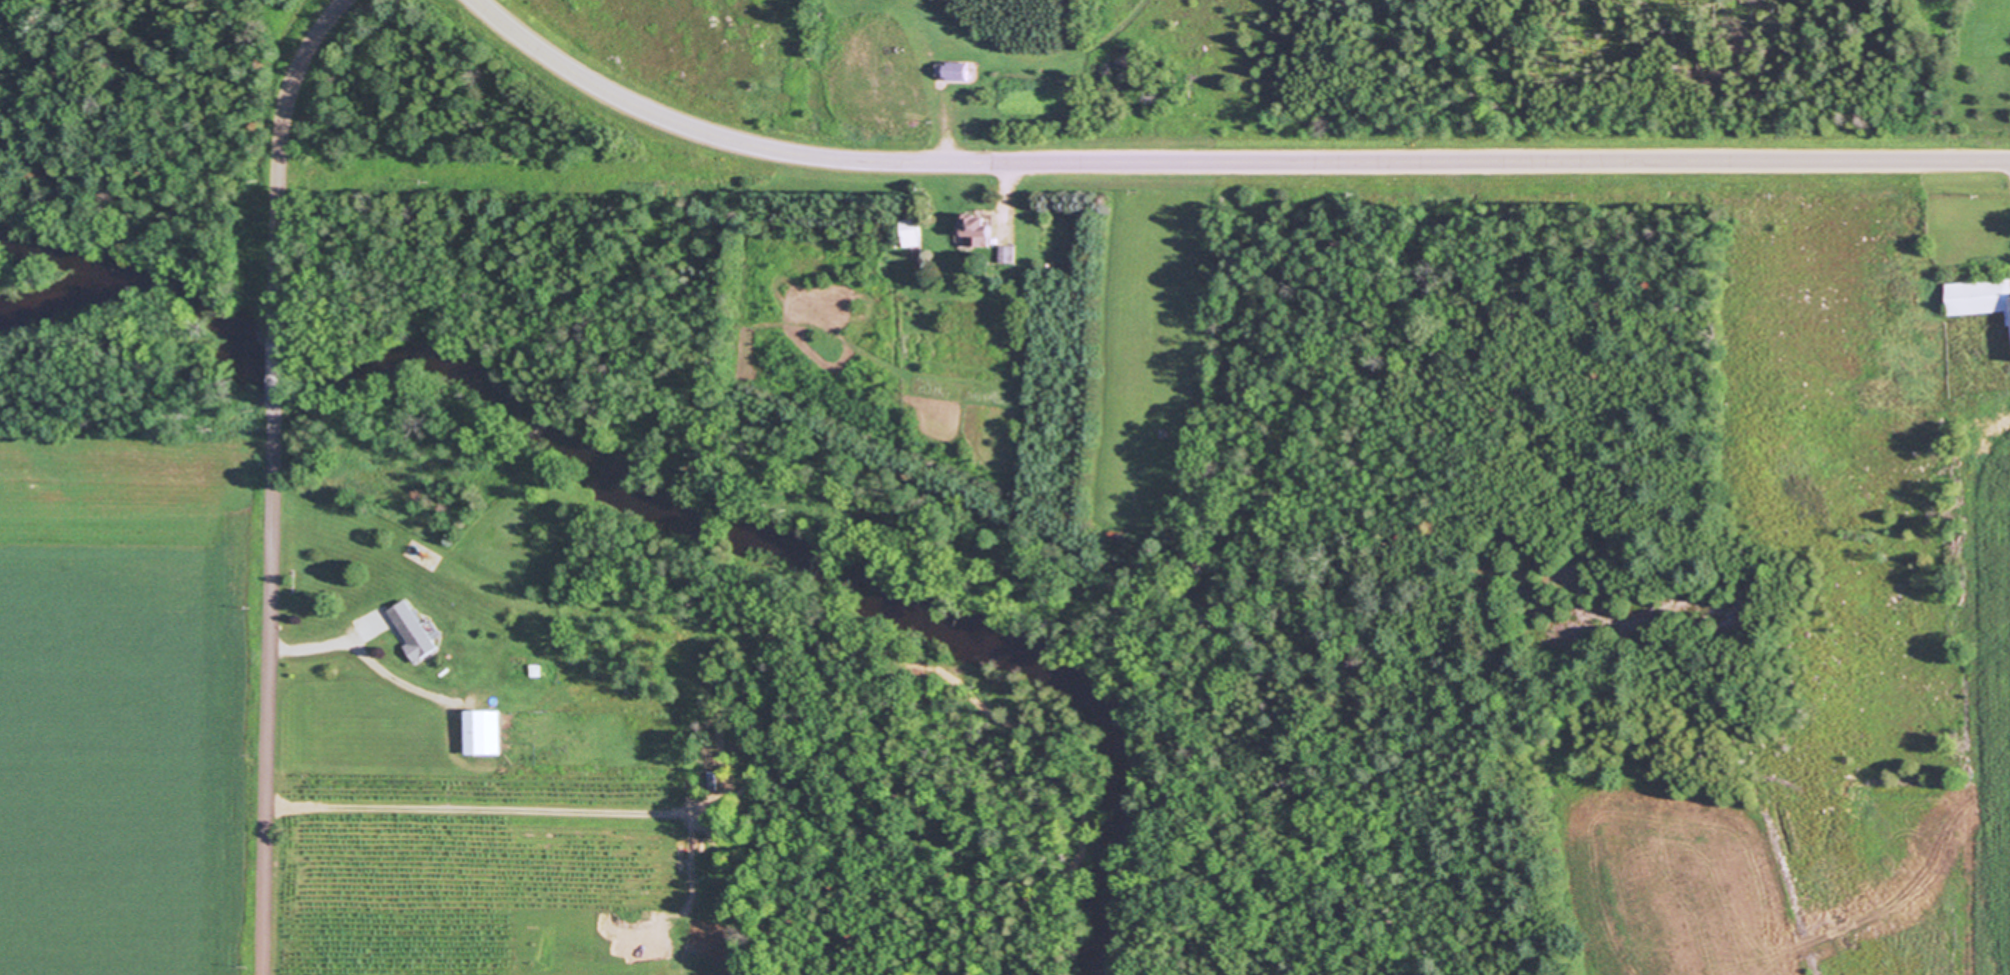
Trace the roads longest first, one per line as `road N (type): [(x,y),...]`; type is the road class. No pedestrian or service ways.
road 1 (tertiary): [(2009,161),(835,158),(669,120),(585,79),(478,0)]
road 2 (residential): [(260,974),(273,410)]
road 3 (residential): [(274,332),(287,94),(346,0)]

